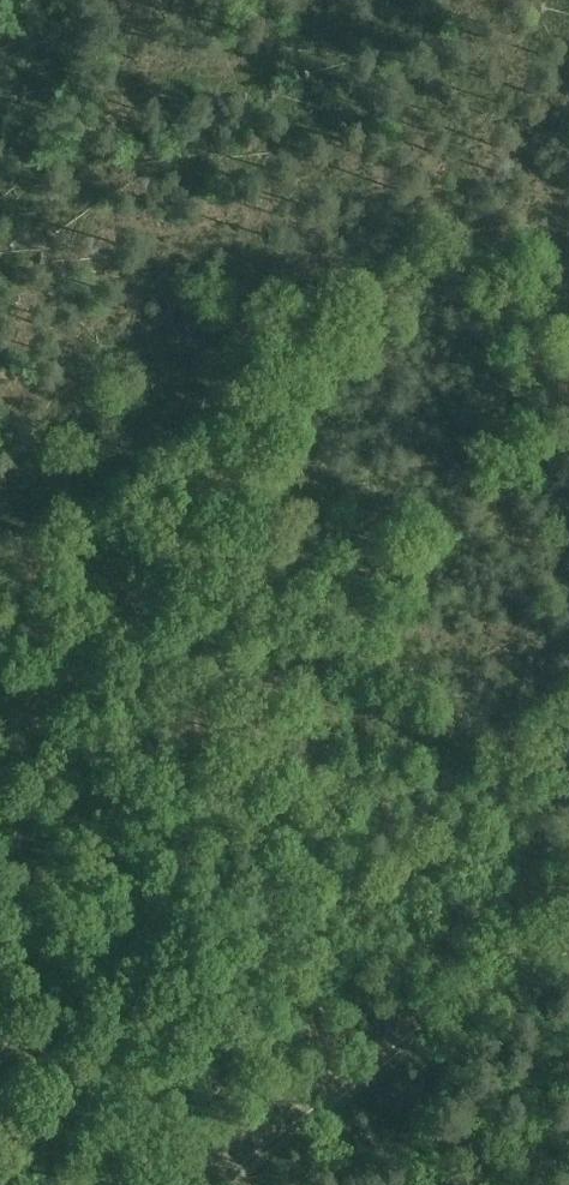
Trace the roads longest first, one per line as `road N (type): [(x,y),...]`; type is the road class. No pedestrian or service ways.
road 1 (track): [(222,1184),(386,1052),(491,979),(568,945)]

